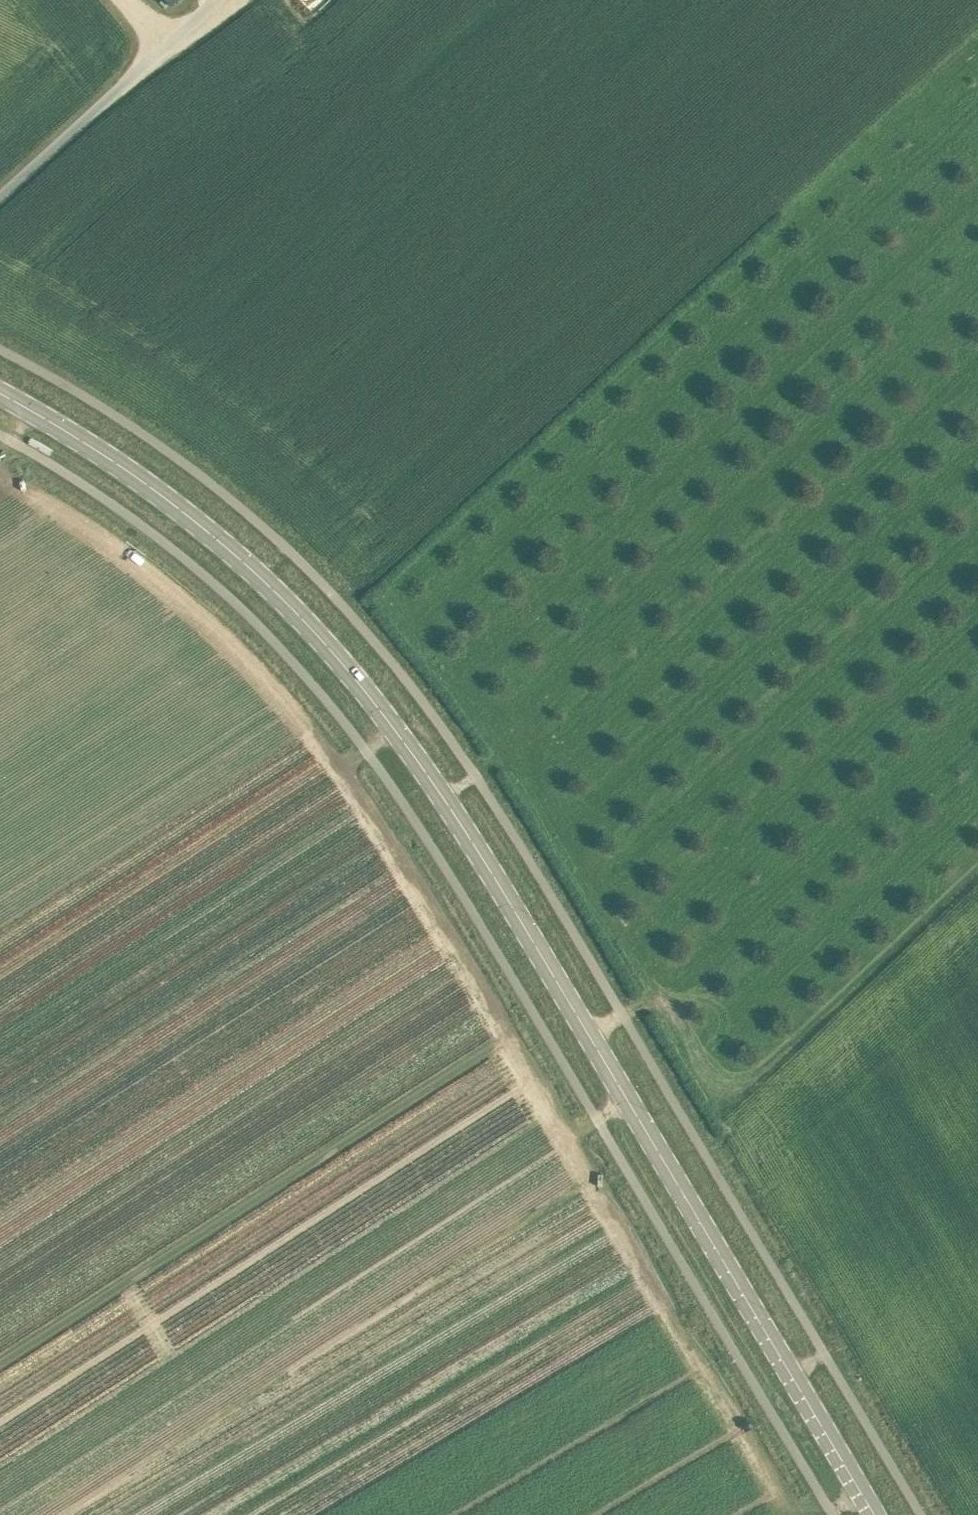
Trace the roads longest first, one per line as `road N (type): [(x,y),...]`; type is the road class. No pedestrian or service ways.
road 1 (secondary): [(876,1514),(467,833),(371,696),(282,596),(203,526),(114,459),(0,393)]
road 2 (unclassified): [(0,199),(216,0)]

